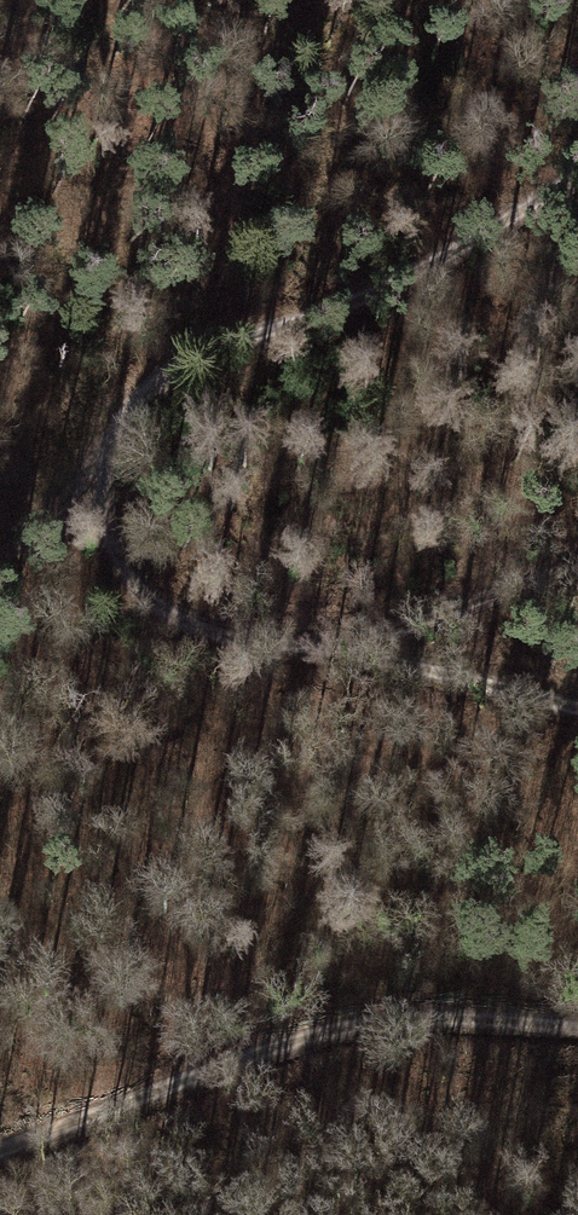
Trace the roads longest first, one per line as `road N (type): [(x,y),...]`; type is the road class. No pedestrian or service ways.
road 1 (track): [(577,172),(380,291),(211,345),(111,426),(99,481),(114,554),(163,614),(221,637),(328,645),(577,712)]
road 2 (track): [(577,1027),(402,1017),(292,1041),(0,1149)]
road 3 (track): [(328,645),(577,570)]
road 4 (track): [(0,559),(99,481)]

